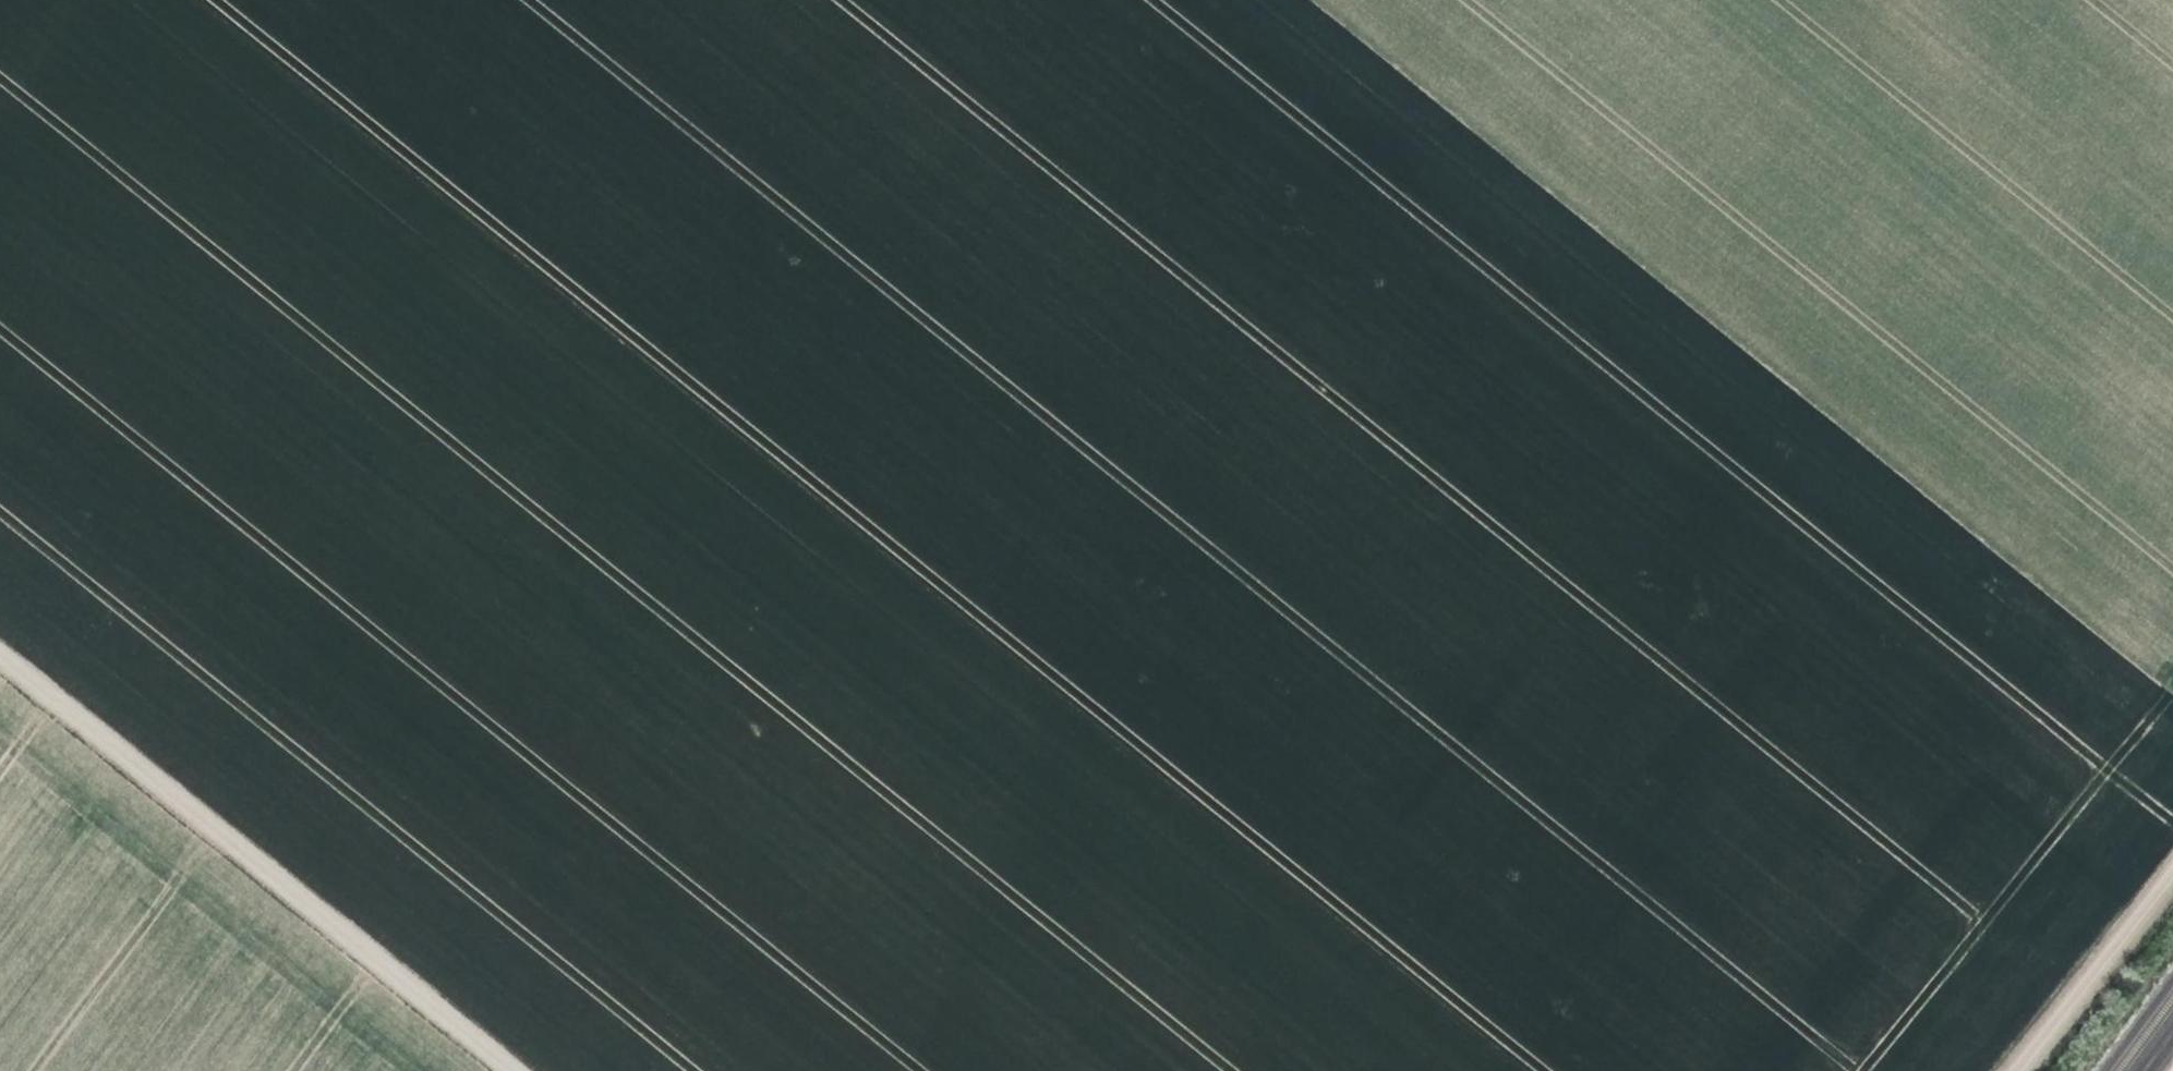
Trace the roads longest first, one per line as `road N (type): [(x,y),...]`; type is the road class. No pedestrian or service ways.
road 1 (track): [(0,657),(512,1070)]
road 2 (track): [(2013,1070),(2172,868)]

